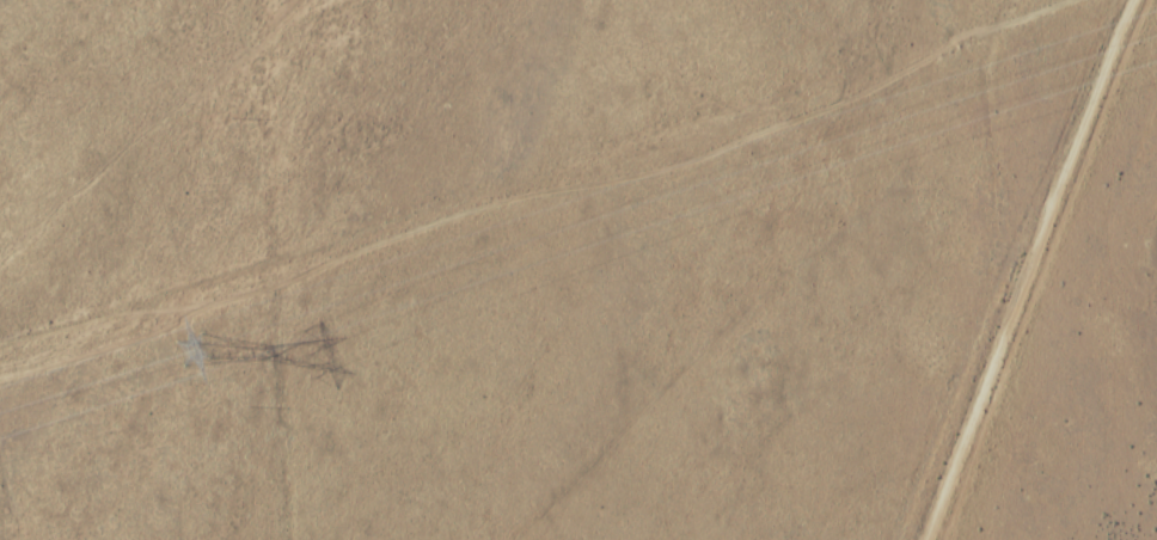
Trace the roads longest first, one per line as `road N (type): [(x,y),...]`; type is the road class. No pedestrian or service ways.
road 1 (track): [(0,334),(629,127),(993,26),(1003,0)]
road 2 (track): [(525,539),(886,167),(993,26)]
road 3 (tertiary): [(1009,295),(1129,0)]
road 4 (track): [(993,26),(984,72),(994,247),(1009,295)]
road 5 (tertiary): [(1009,295),(923,539)]
road 6 (track): [(5,333),(47,539)]

